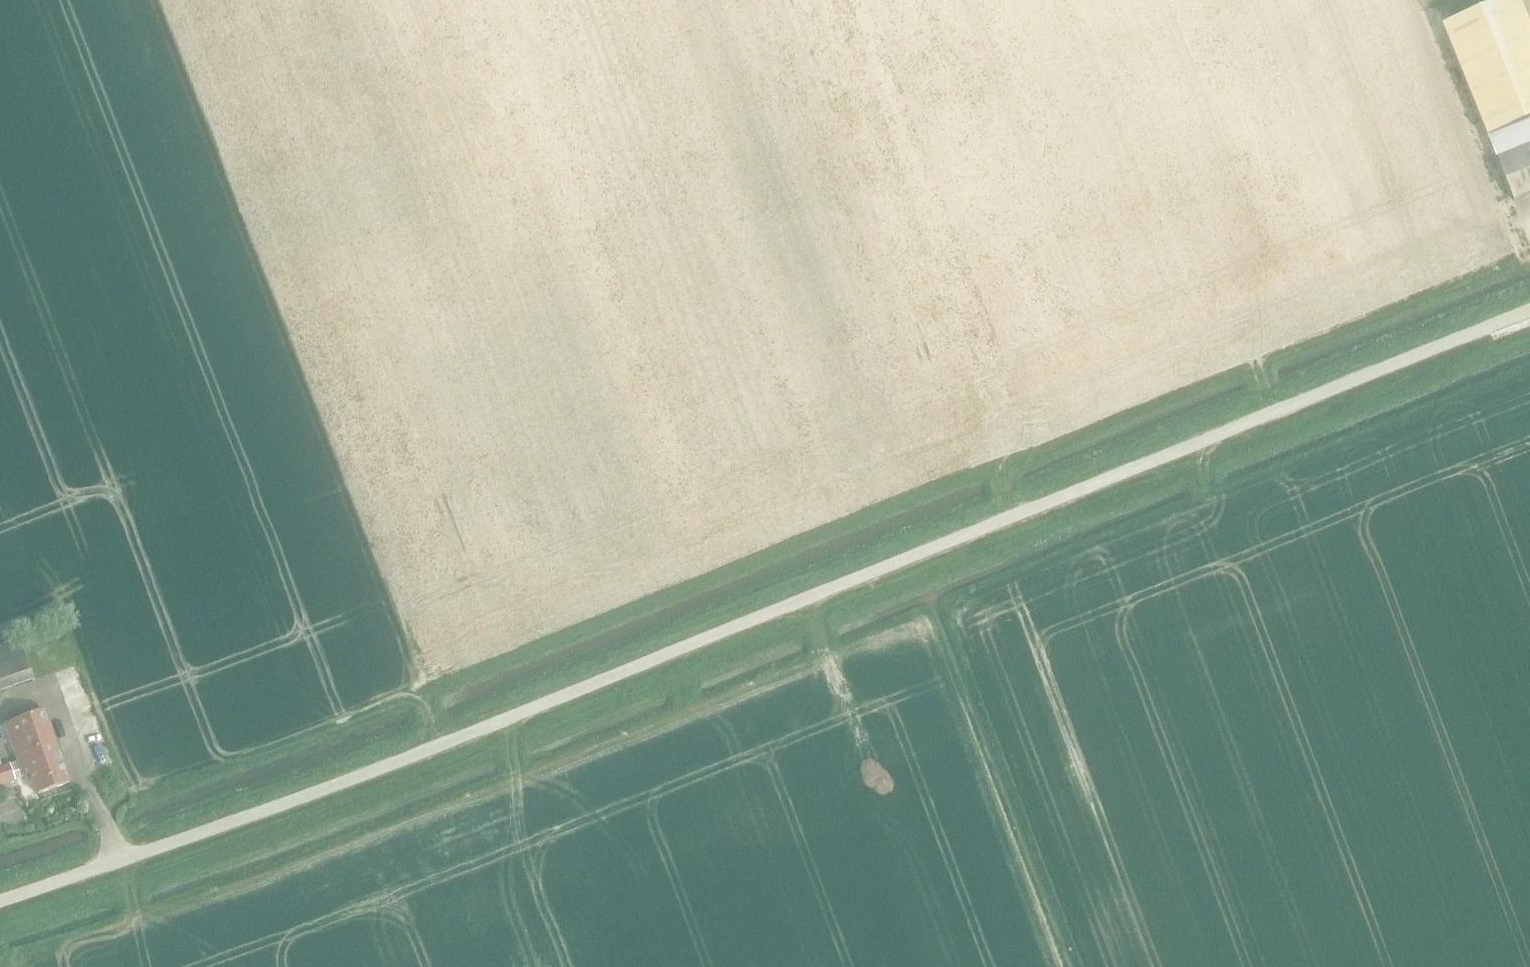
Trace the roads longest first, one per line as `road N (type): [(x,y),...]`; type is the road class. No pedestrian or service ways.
road 1 (unclassified): [(0,902),(422,748),(1119,465),(1529,310)]

